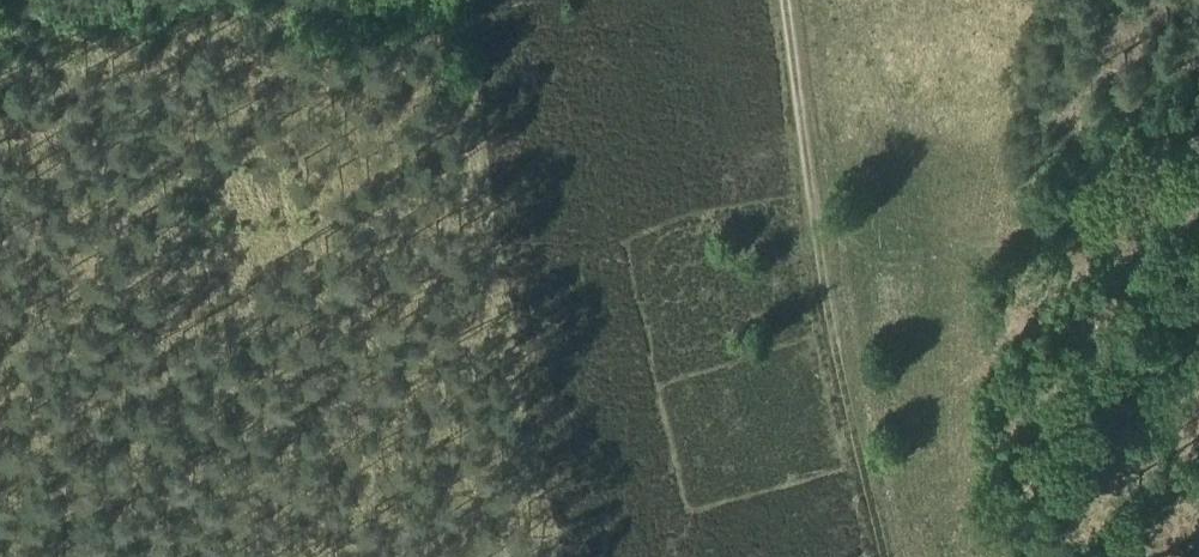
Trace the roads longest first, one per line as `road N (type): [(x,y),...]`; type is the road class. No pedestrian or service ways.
road 1 (track): [(797,0),(919,556)]

